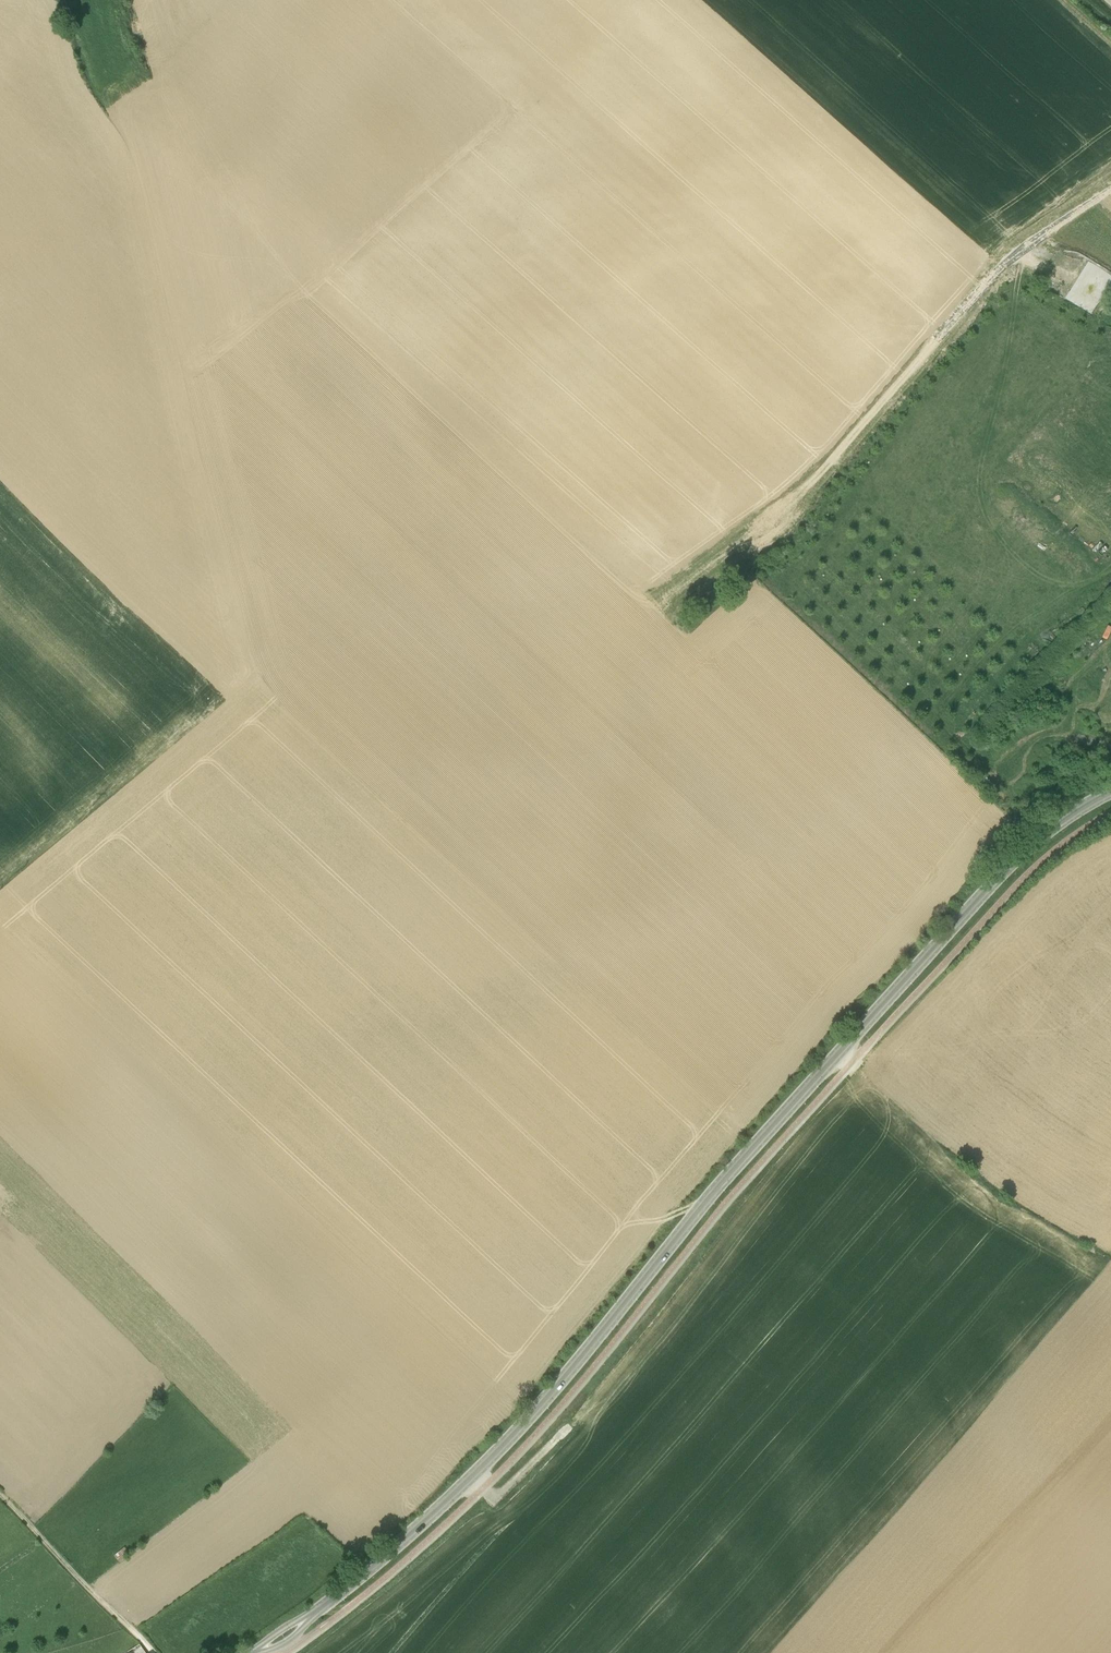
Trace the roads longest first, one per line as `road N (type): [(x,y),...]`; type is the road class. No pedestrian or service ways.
road 1 (tertiary): [(305,1620),(515,1434),(734,1169),(987,888),(1059,824),(1110,792)]
road 2 (track): [(1110,189),(986,282),(778,516),(679,588),(656,588)]
road 3 (track): [(154,1652),(0,1496)]
road 4 (track): [(471,1479),(498,1495),(570,1426)]

